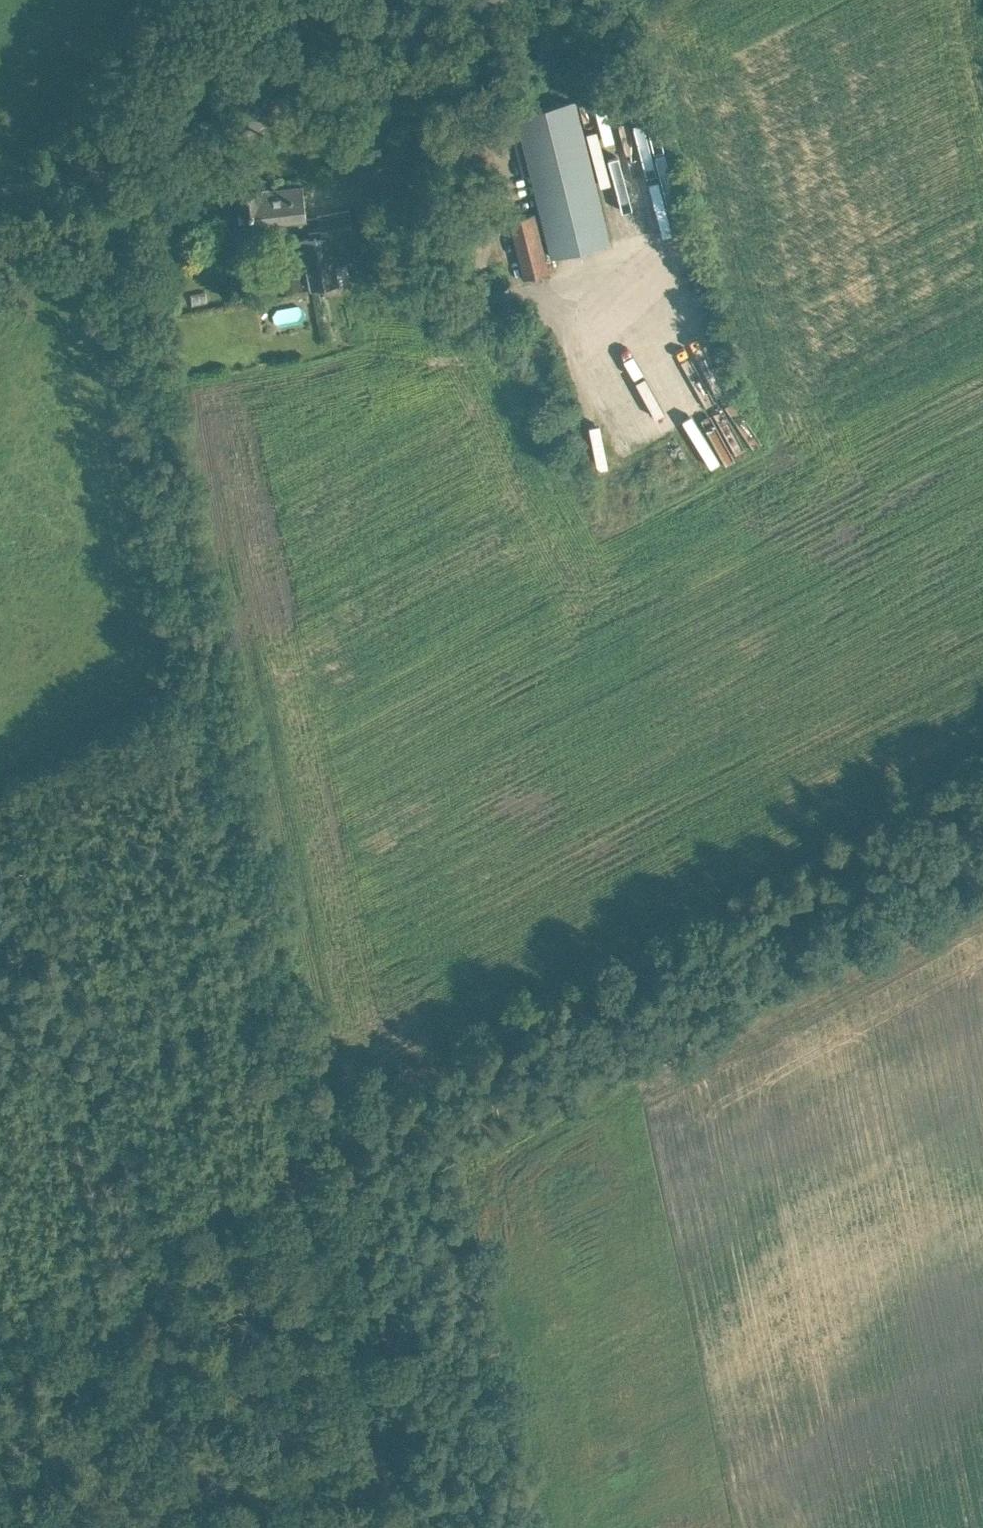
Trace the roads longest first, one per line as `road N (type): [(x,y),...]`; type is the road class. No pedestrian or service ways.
road 1 (track): [(389,1527),(85,158)]
road 2 (tertiary): [(0,231),(75,216),(486,0)]

